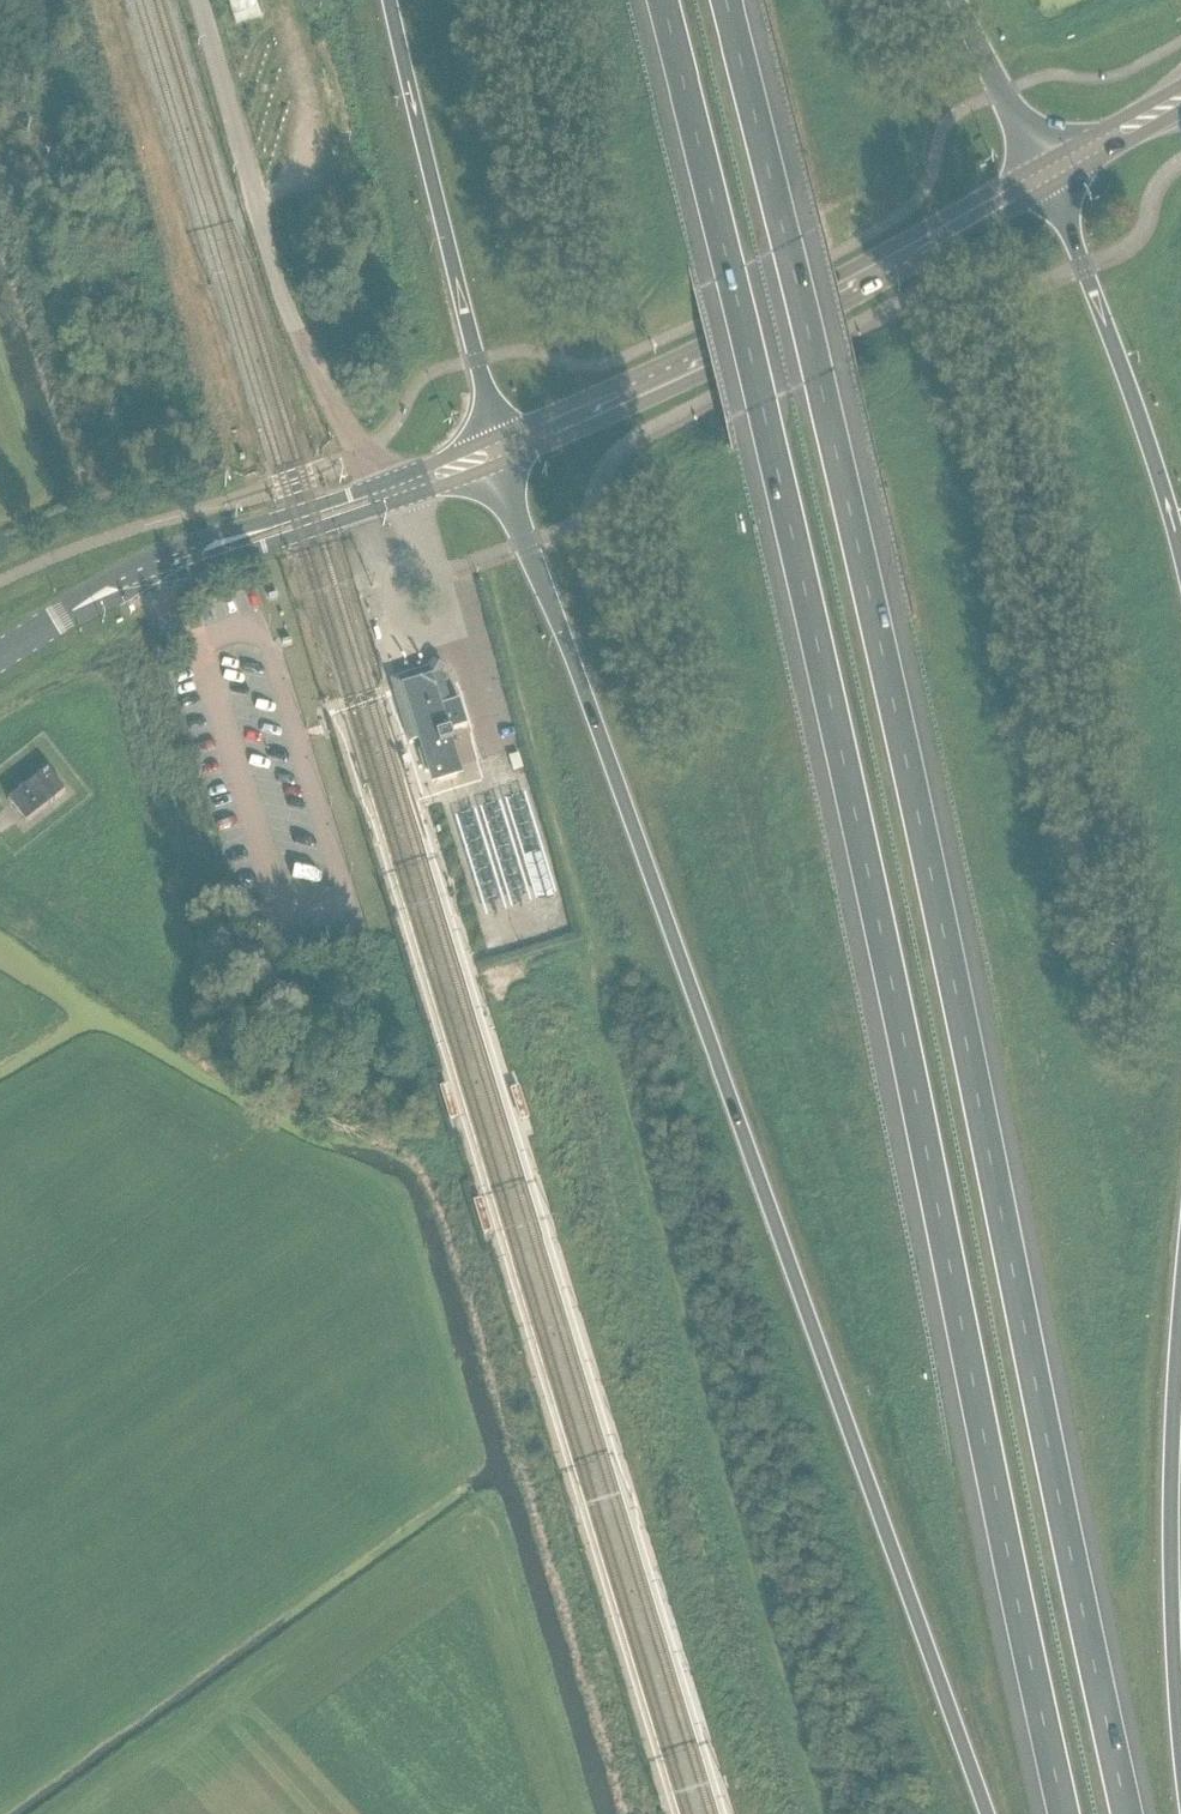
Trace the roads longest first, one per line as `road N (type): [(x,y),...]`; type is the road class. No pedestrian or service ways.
road 1 (motorway): [(660,0),(861,844),(1063,1813)]
road 2 (motorway): [(1126,1813),(919,822),(723,0)]
road 3 (motorway): [(500,450),(525,543),(987,1813)]
road 4 (secondary): [(500,450),(837,297),(1043,179)]
road 5 (secondary): [(0,657),(103,595),(500,450)]
road 6 (motorway): [(389,0),(500,450)]
road 7 (motorway): [(1180,1753),(1170,1503),(1180,1326)]
road 8 (motorway): [(1180,560),(1152,457),(1043,179)]
road 9 (motorway): [(1043,179),(959,0)]
road 10 (secondary): [(1043,179),(1180,99)]

